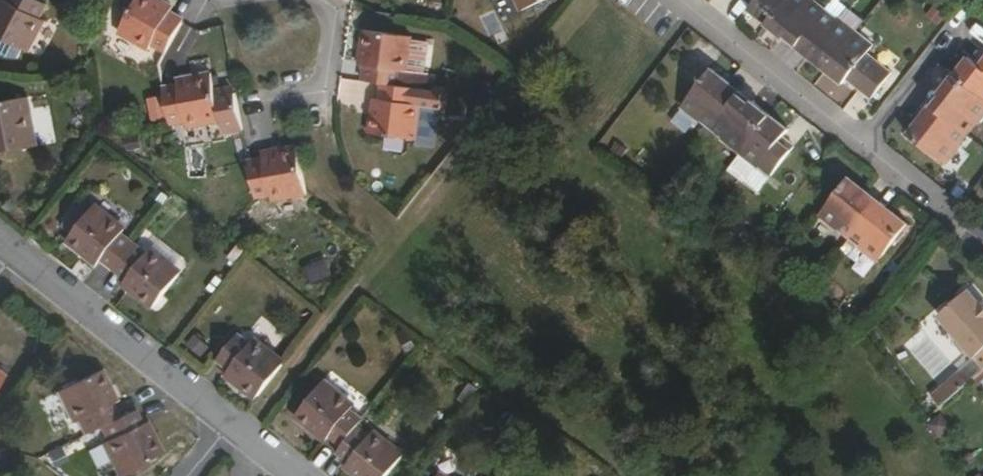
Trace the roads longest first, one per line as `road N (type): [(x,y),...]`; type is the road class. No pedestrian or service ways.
road 1 (residential): [(230,429),(13,252)]
road 2 (residential): [(681,0),(865,144)]
road 3 (residential): [(257,104),(323,85),(335,13),(304,0)]
road 4 (residential): [(950,35),(865,144)]

